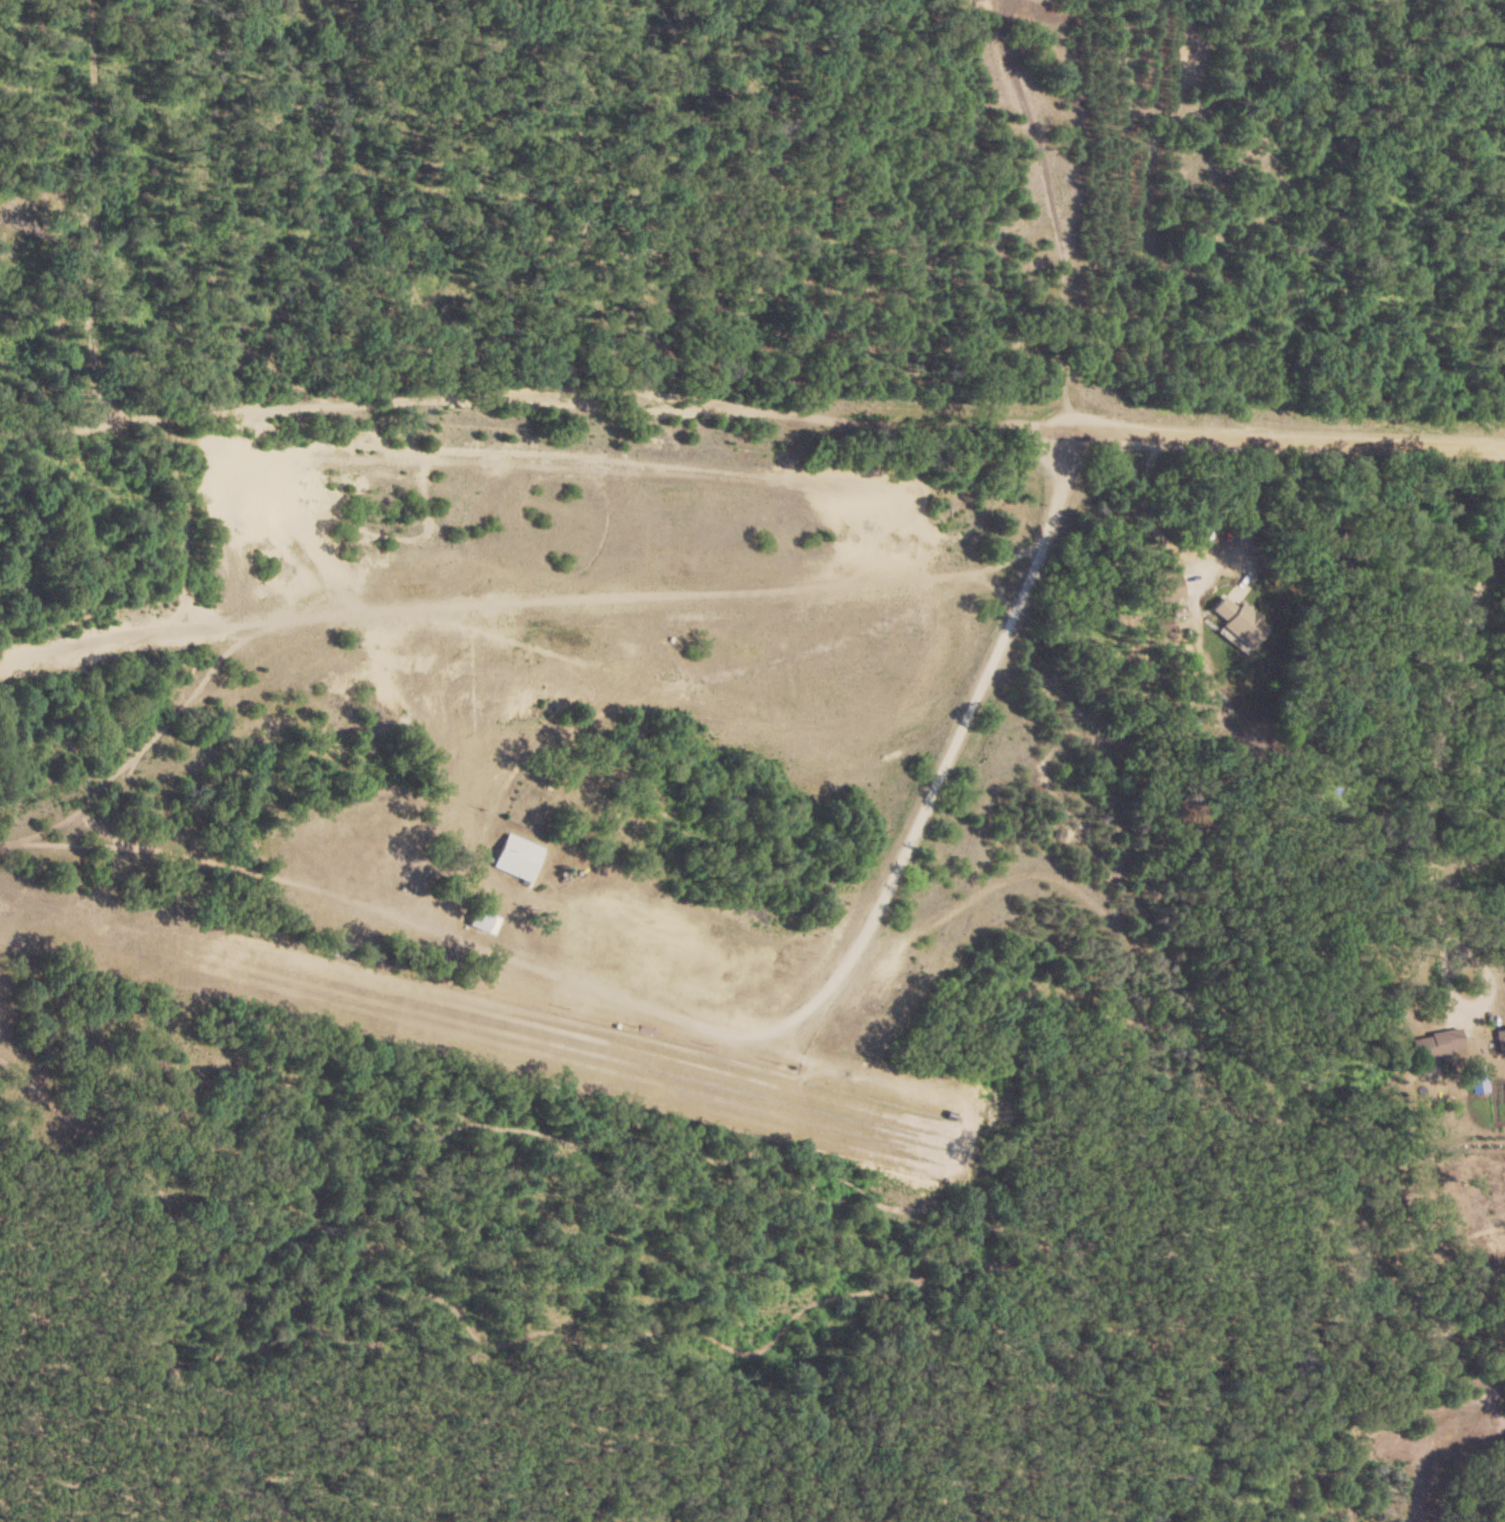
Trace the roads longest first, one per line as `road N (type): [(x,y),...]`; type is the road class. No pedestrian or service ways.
road 1 (residential): [(0,403),(179,409),(828,394),(975,400),(1071,421),(1504,442)]
road 2 (residential): [(538,928),(704,1011),(757,1011),(801,978),(857,896),(905,800),(1071,421)]

